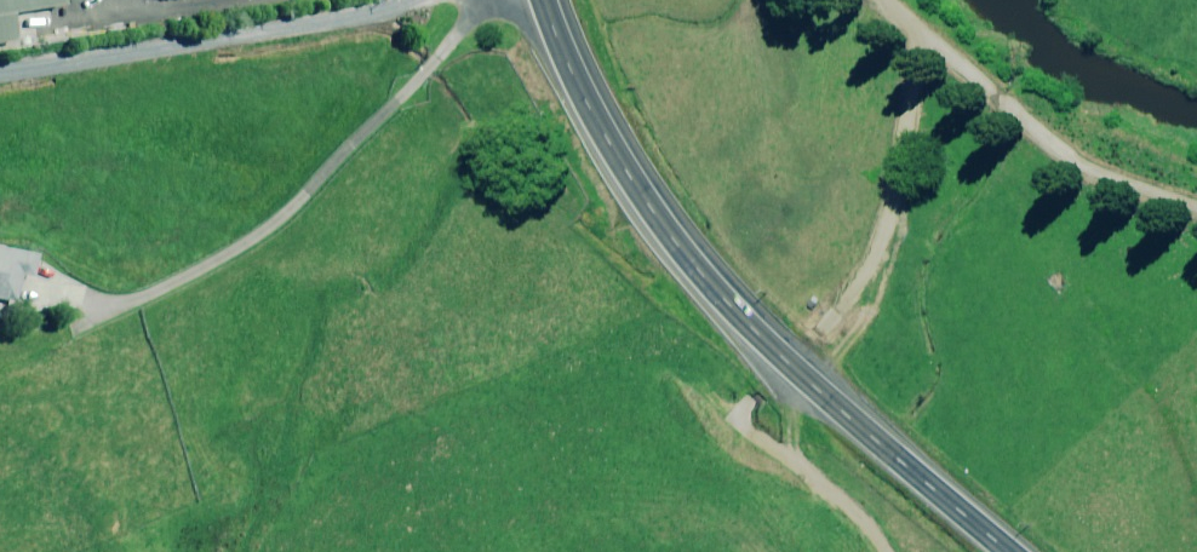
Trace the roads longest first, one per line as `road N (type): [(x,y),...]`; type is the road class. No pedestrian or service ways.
road 1 (trunk): [(1011,551),(866,431),(754,327),(685,248),(604,133),(544,0)]
road 2 (unclassified): [(0,72),(418,0)]
road 3 (track): [(792,362),(792,457),(889,551)]

